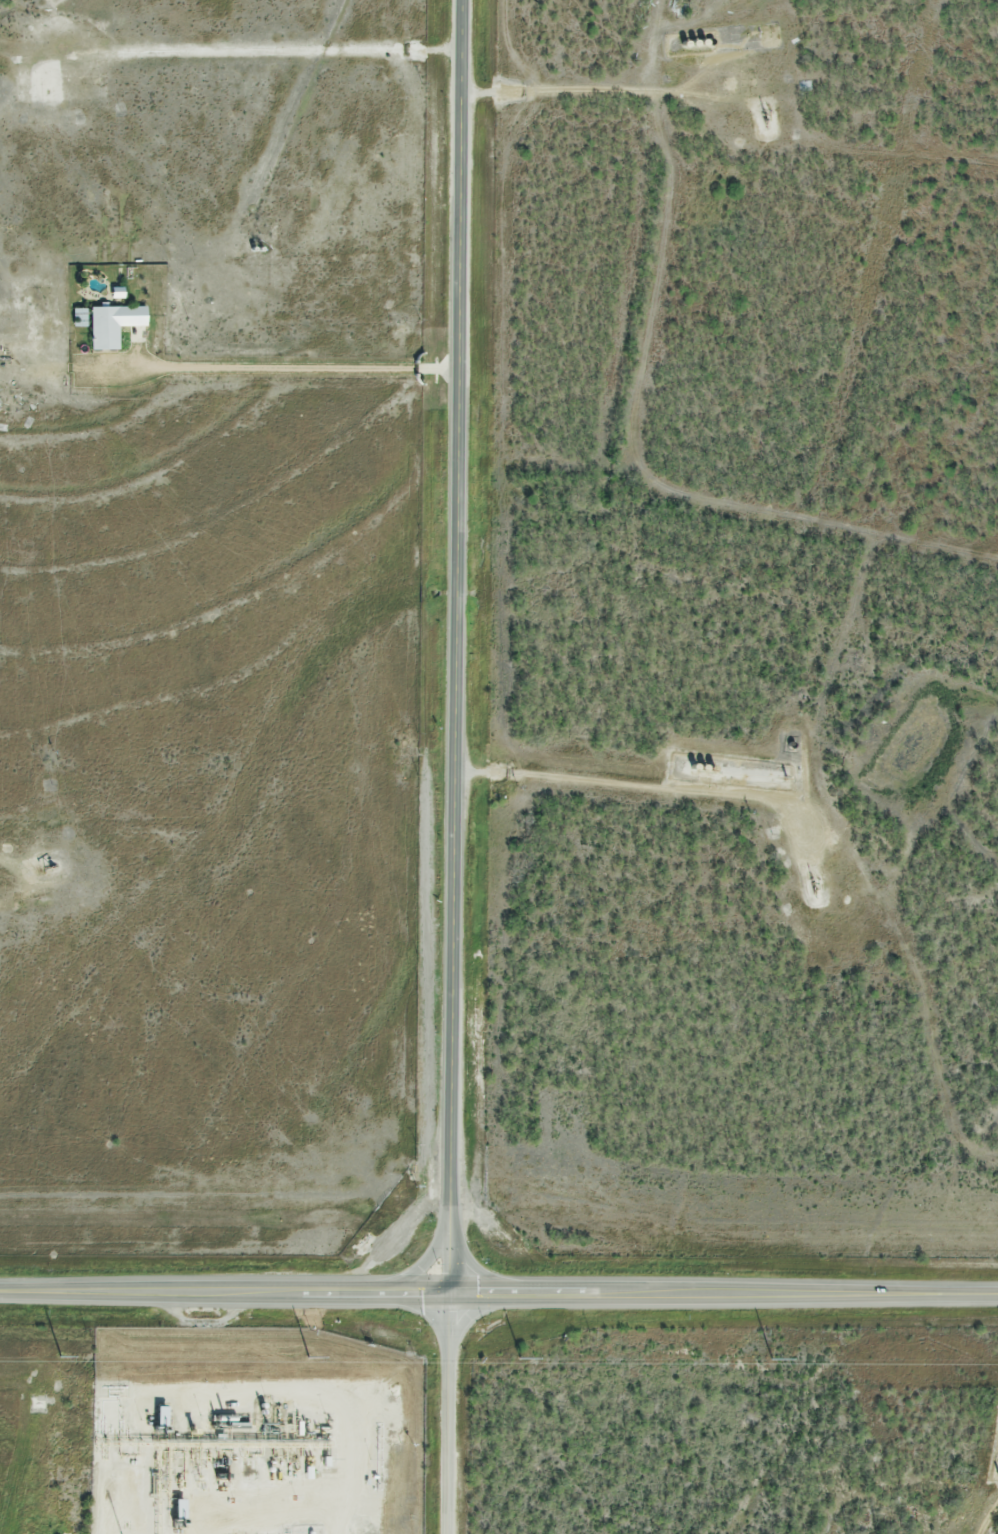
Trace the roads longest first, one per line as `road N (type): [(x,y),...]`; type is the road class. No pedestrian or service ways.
road 1 (secondary): [(458,0),(445,1289)]
road 2 (primary): [(997,1291),(0,1288)]
road 3 (tertiary): [(443,1533),(445,1289)]

